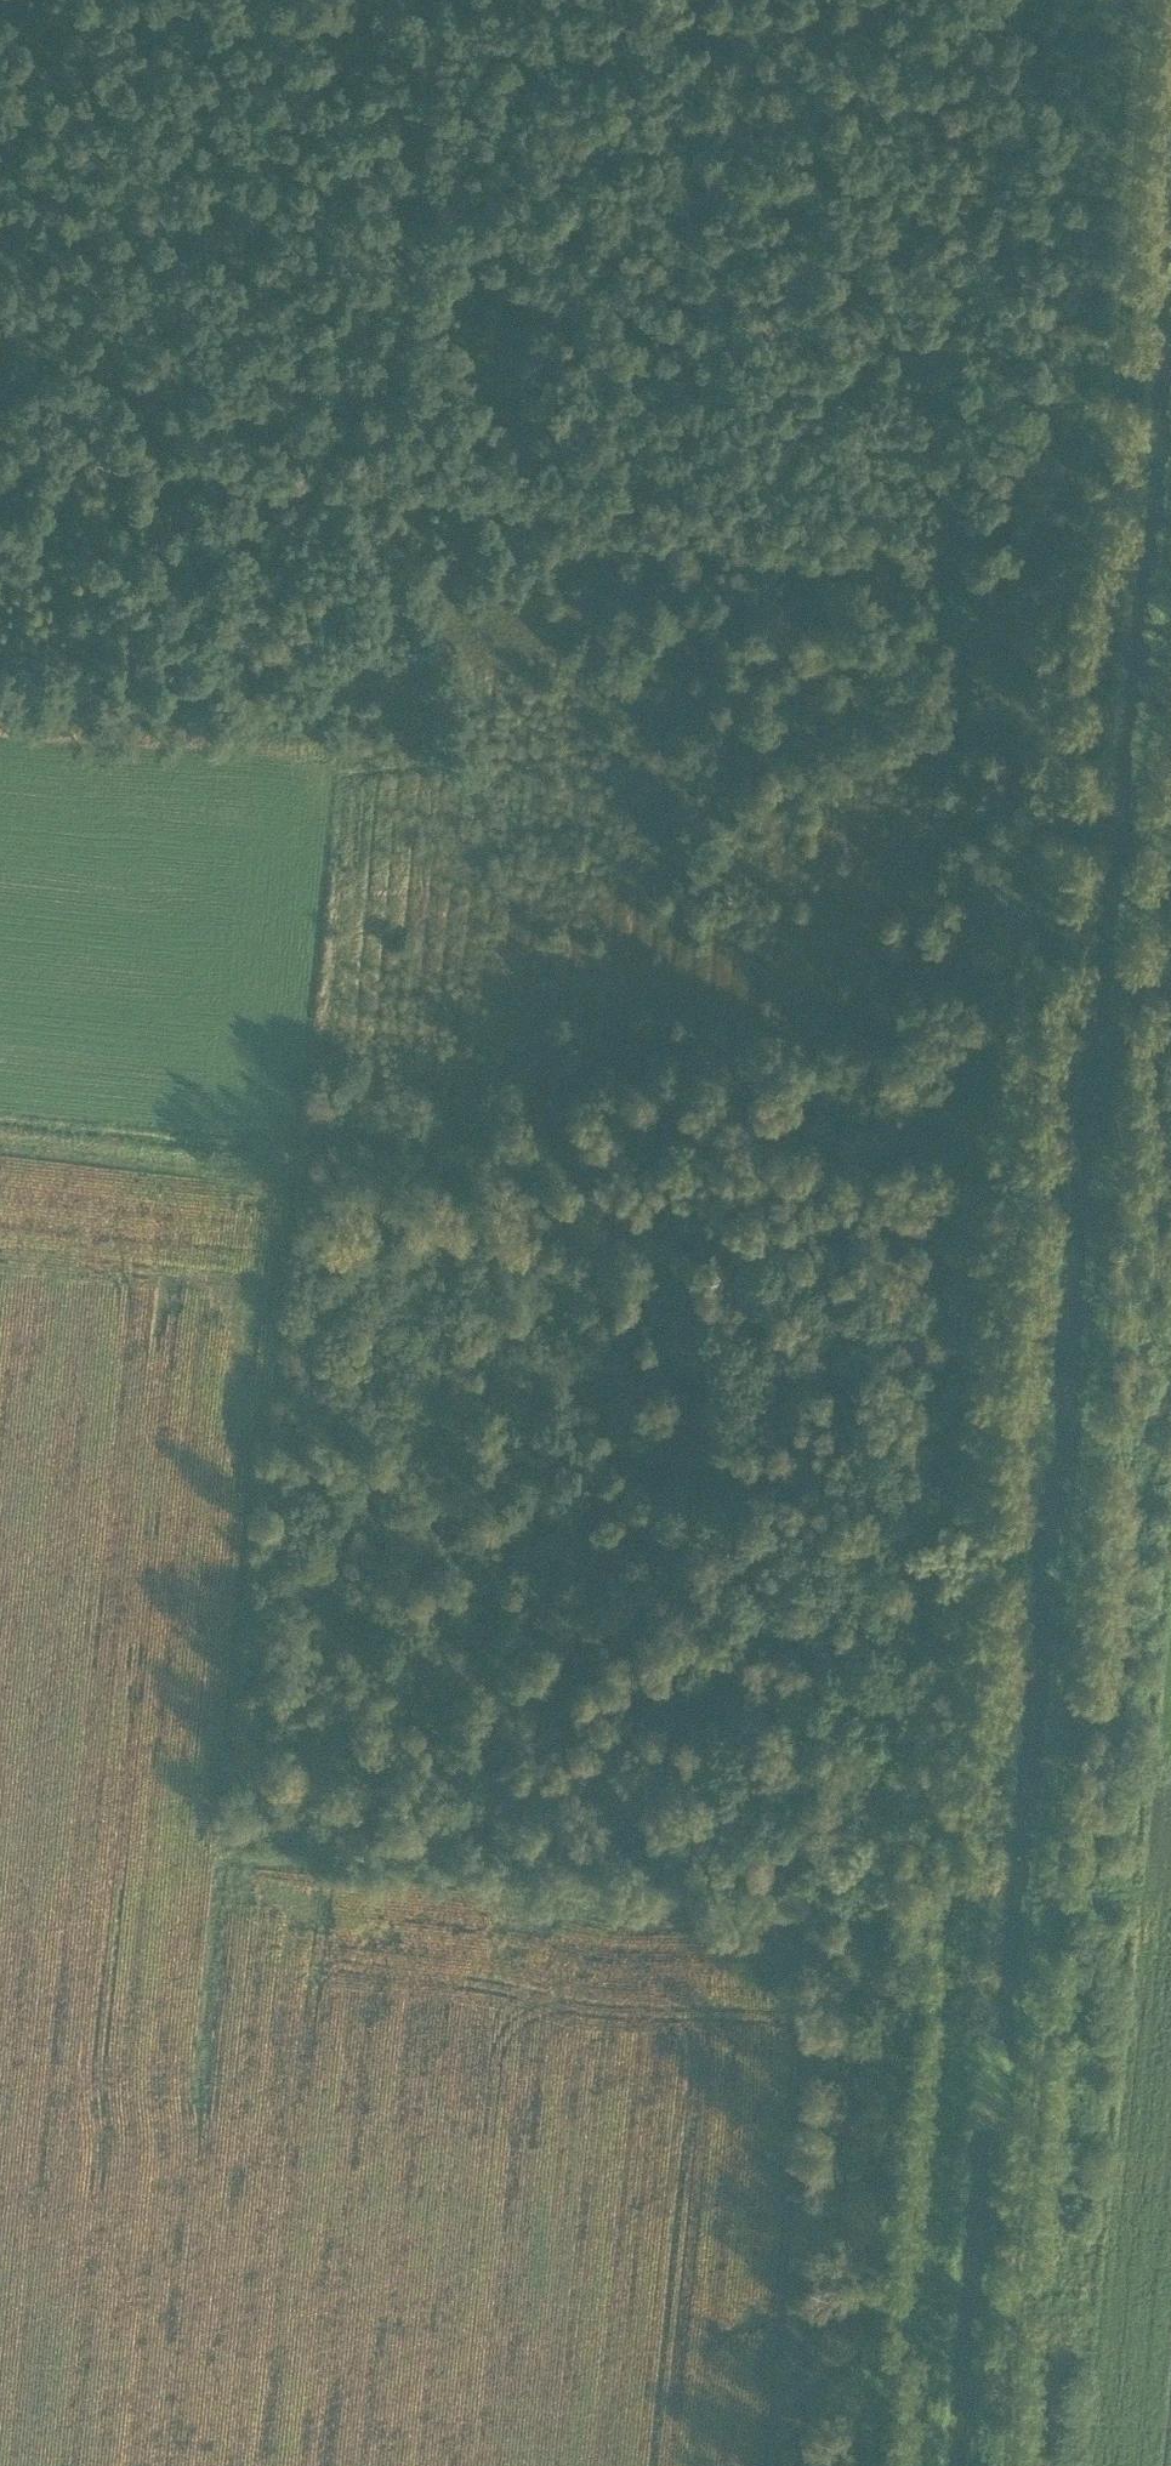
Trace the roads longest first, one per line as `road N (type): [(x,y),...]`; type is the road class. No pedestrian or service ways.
road 1 (track): [(1008,2465),(1022,2309)]

